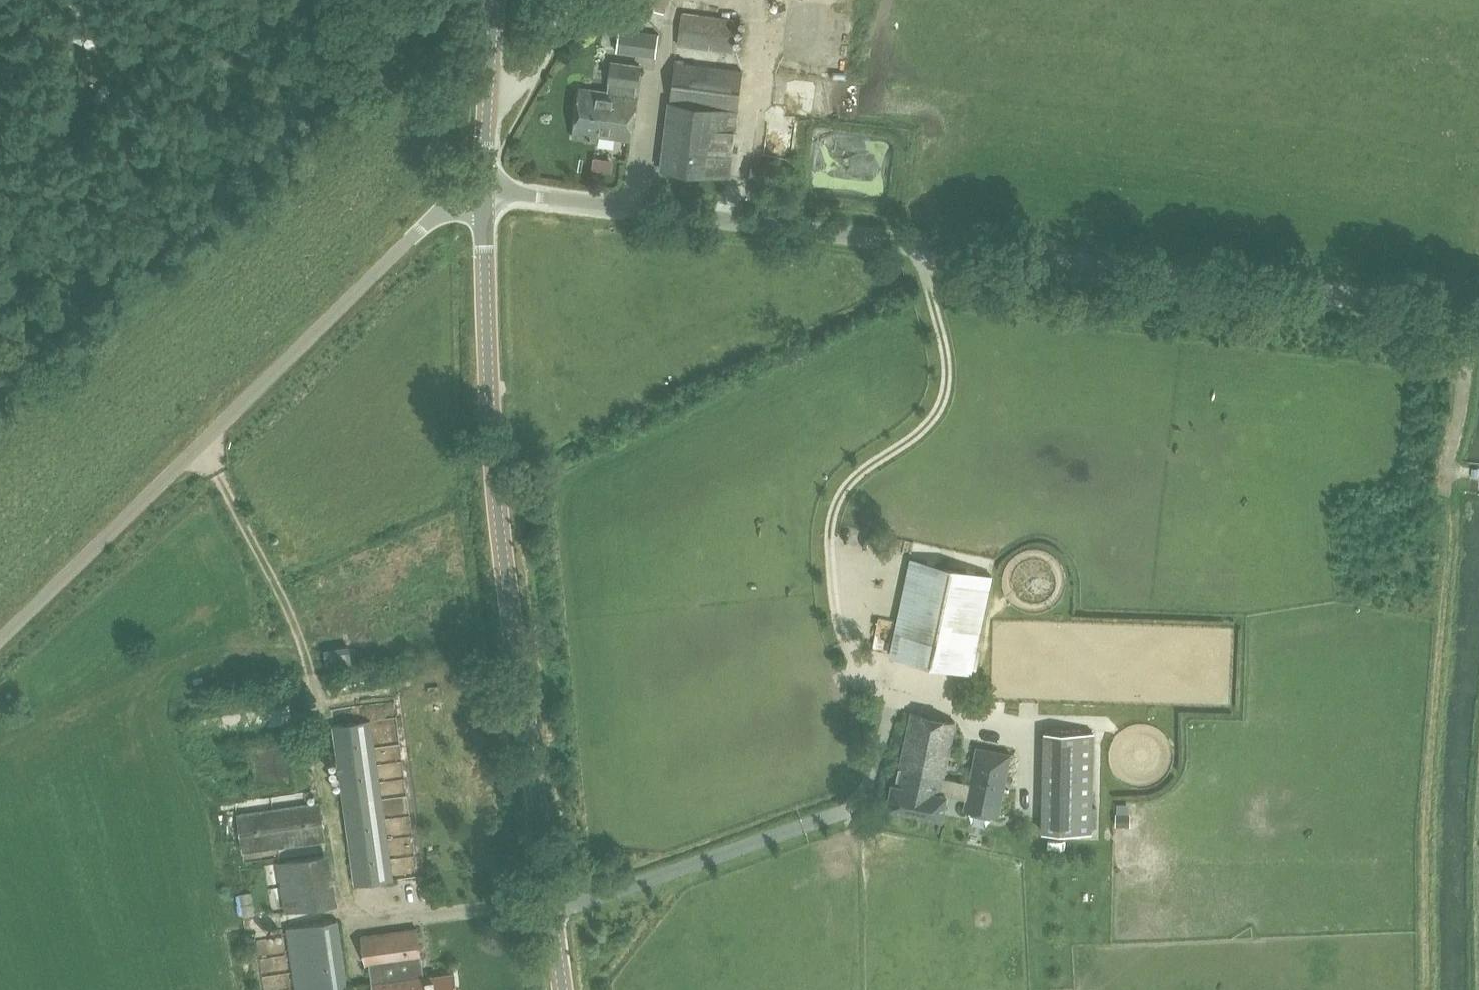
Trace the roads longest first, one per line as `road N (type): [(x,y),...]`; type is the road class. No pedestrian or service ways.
road 1 (unclassified): [(1478,314),(485,191)]
road 2 (tertiary): [(566,989),(502,531),(485,191)]
road 3 (unclassified): [(0,636),(442,210),(485,191)]
road 4 (tertiary): [(485,191),(496,0)]
road 5 (track): [(571,0),(489,126)]

